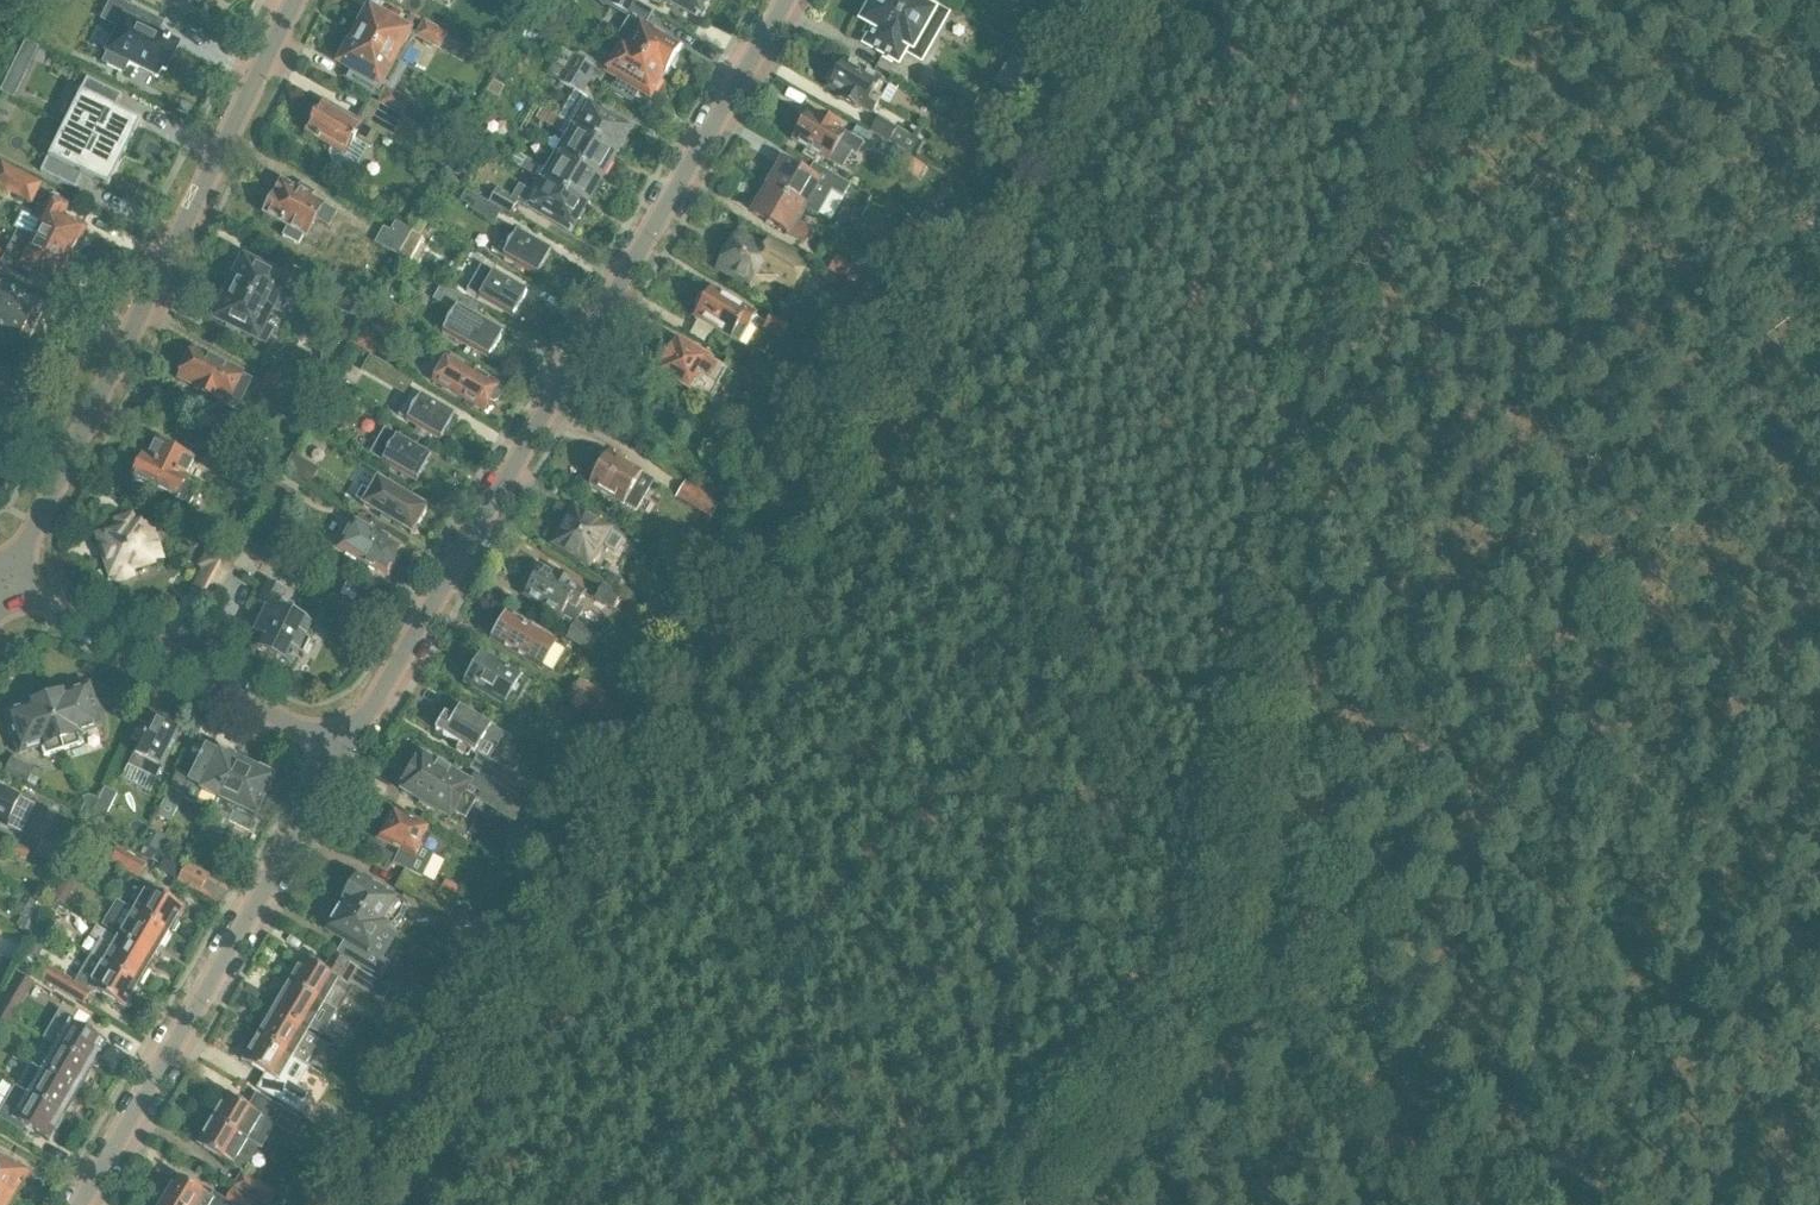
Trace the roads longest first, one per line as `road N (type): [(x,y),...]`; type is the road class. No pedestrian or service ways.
road 1 (track): [(360,1204),(1126,0)]
road 2 (track): [(1502,0),(1407,112),(1295,385),(1186,864),(1145,971),(951,1204)]
road 3 (residential): [(345,749),(783,0)]
road 4 (residential): [(6,585),(296,0)]
road 5 (track): [(1186,864),(1282,908),(1408,1055),(1613,1204)]
road 6 (residential): [(79,1204),(345,749)]
road 7 (residential): [(345,749),(6,585)]

